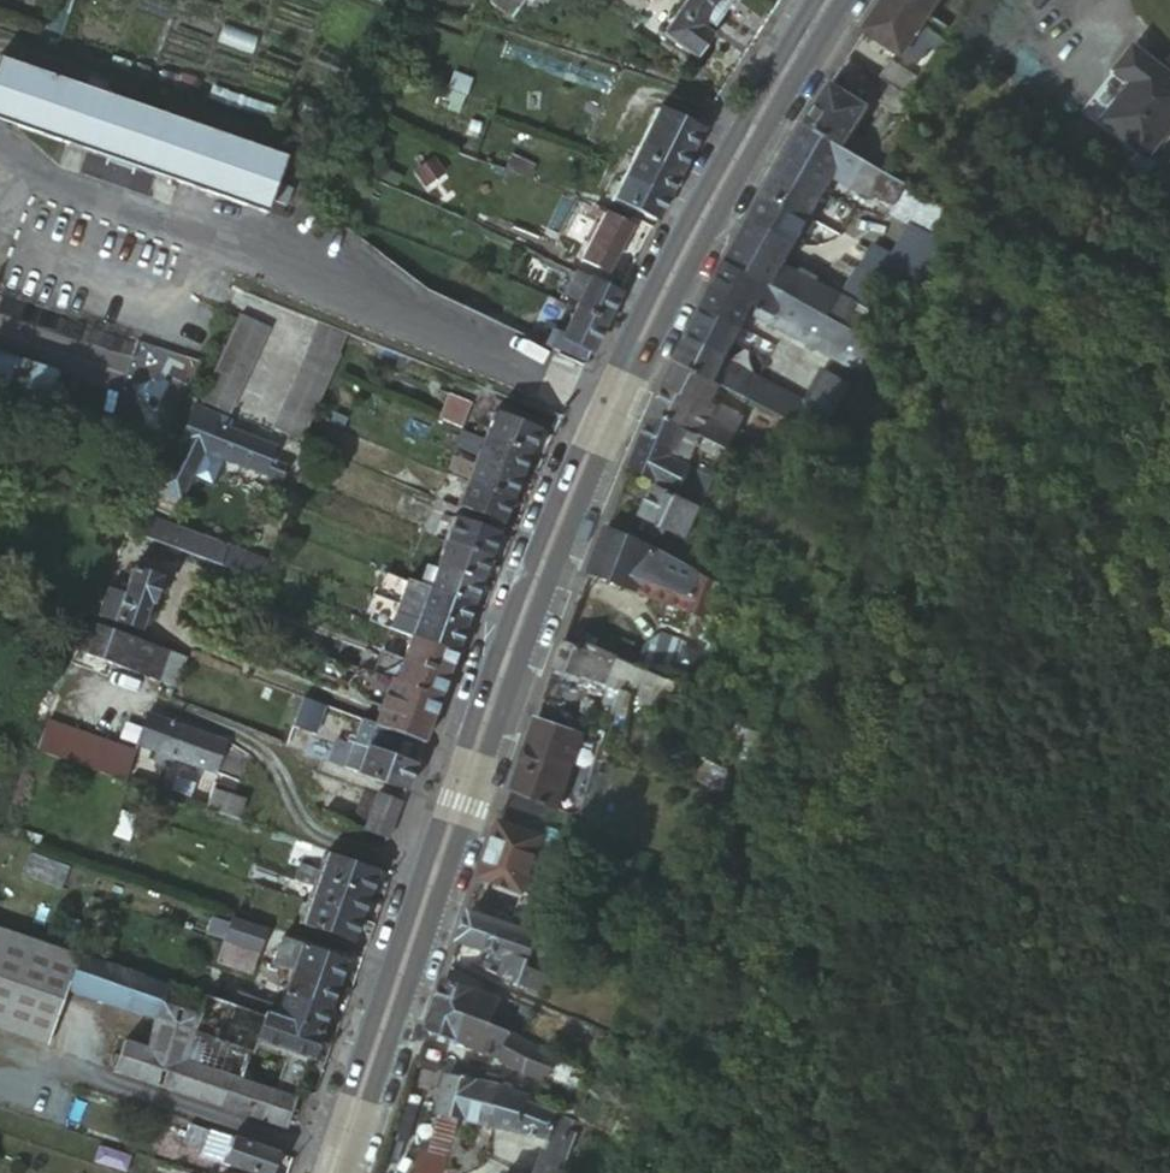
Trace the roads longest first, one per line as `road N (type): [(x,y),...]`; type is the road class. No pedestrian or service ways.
road 1 (secondary): [(335,1172),(570,494),(693,230),(831,0)]

